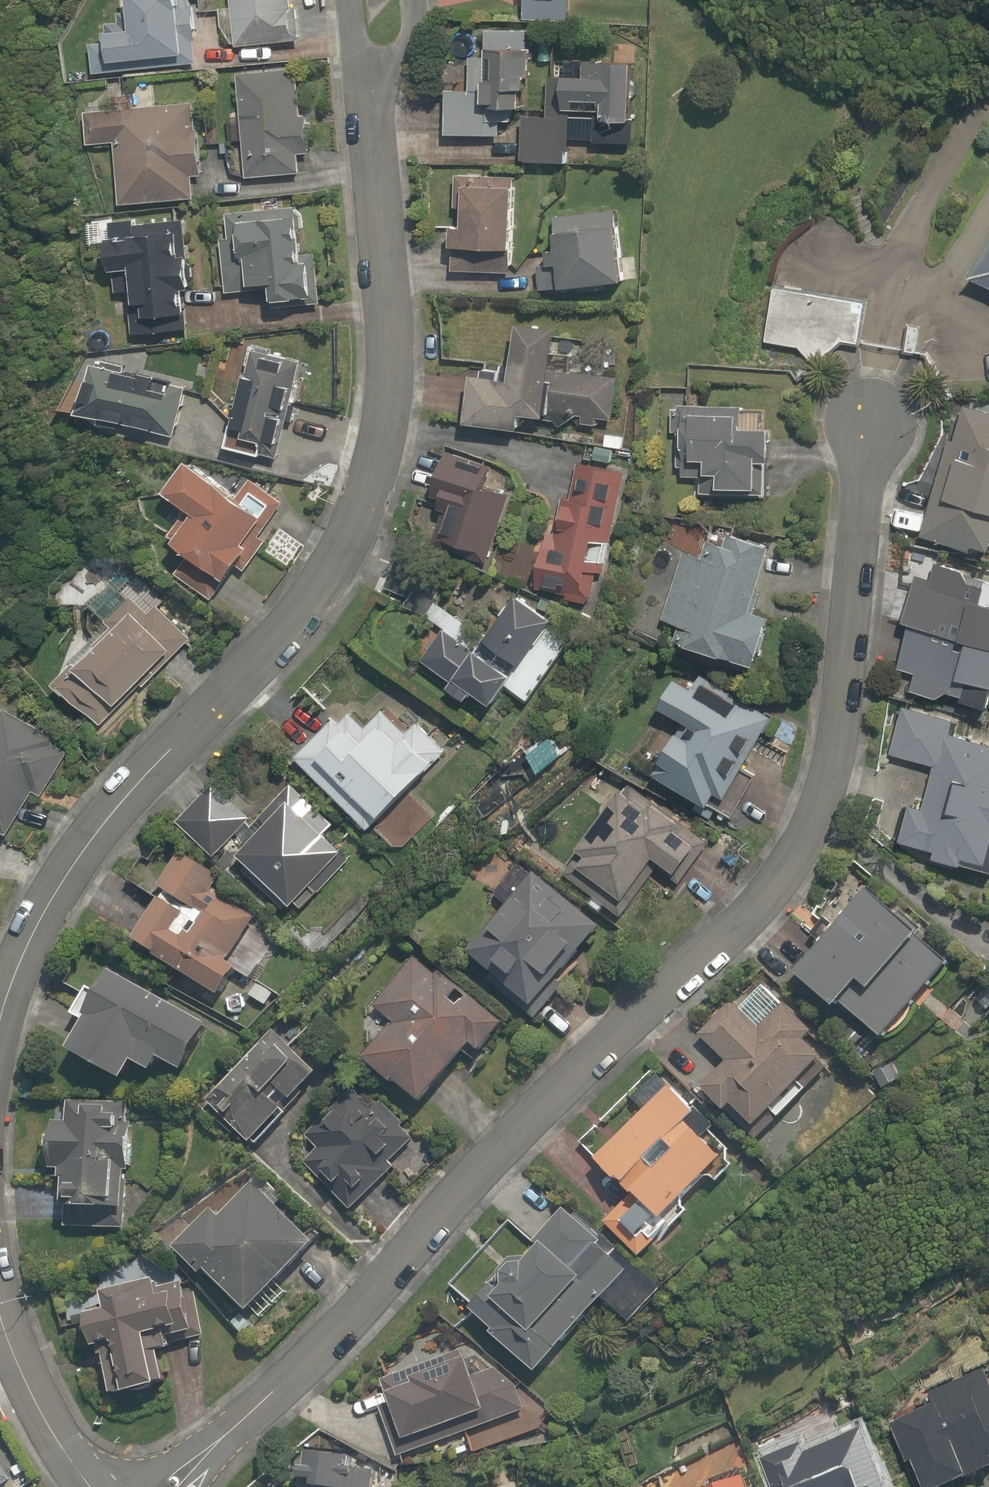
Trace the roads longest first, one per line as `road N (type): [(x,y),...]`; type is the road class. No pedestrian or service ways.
road 1 (residential): [(871,418),(833,772),(815,828),(781,881),(631,1018),(324,1344),(168,1486)]
road 2 (residential): [(375,99),(391,377),(387,439),(372,491),(348,546),(260,665),(143,776),(53,895),(28,940),(0,1025)]
road 3 (residential): [(0,1315),(14,1358),(90,1486)]

